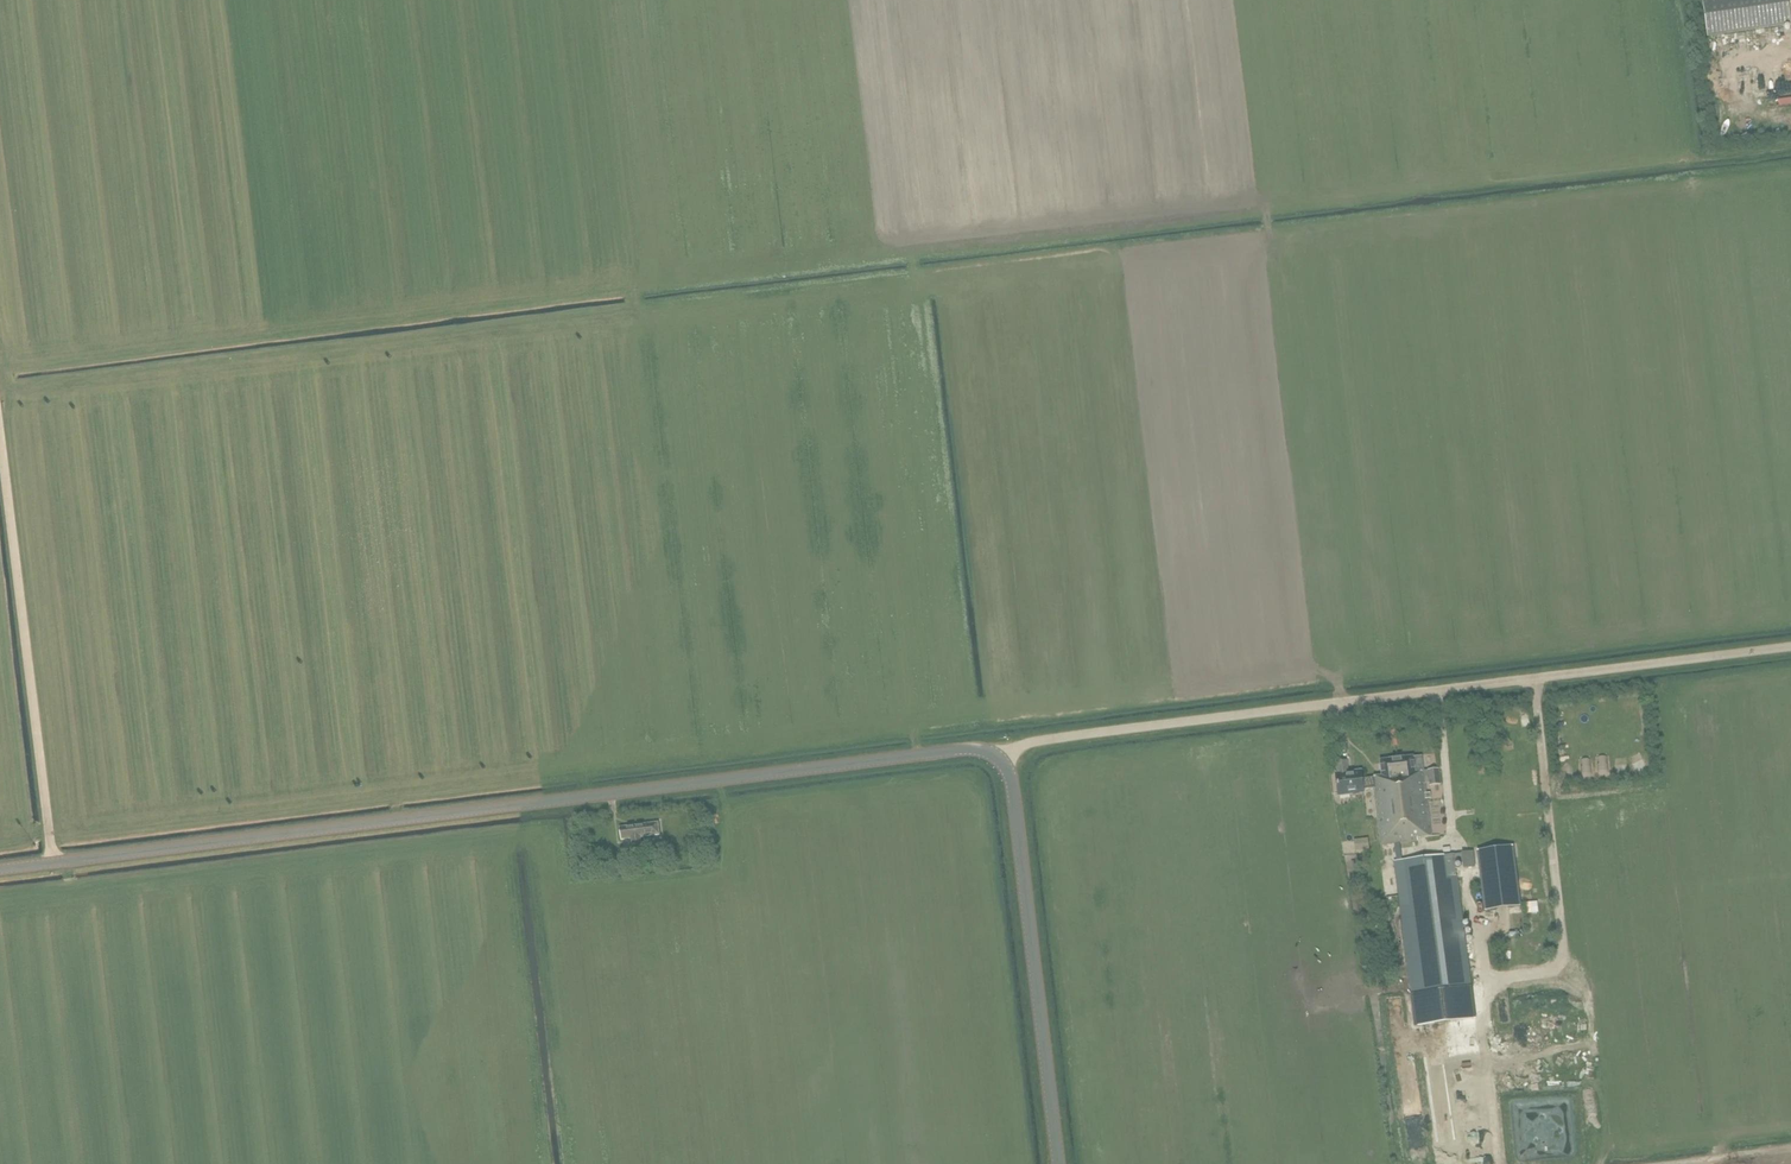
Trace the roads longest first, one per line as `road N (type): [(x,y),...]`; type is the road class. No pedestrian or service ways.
road 1 (tertiary): [(54,864),(951,751),(999,759)]
road 2 (unclassified): [(999,759),(1040,741),(1790,647)]
road 3 (unclassified): [(54,864),(0,424)]
road 4 (tertiary): [(1060,1163),(1013,789),(999,759)]

